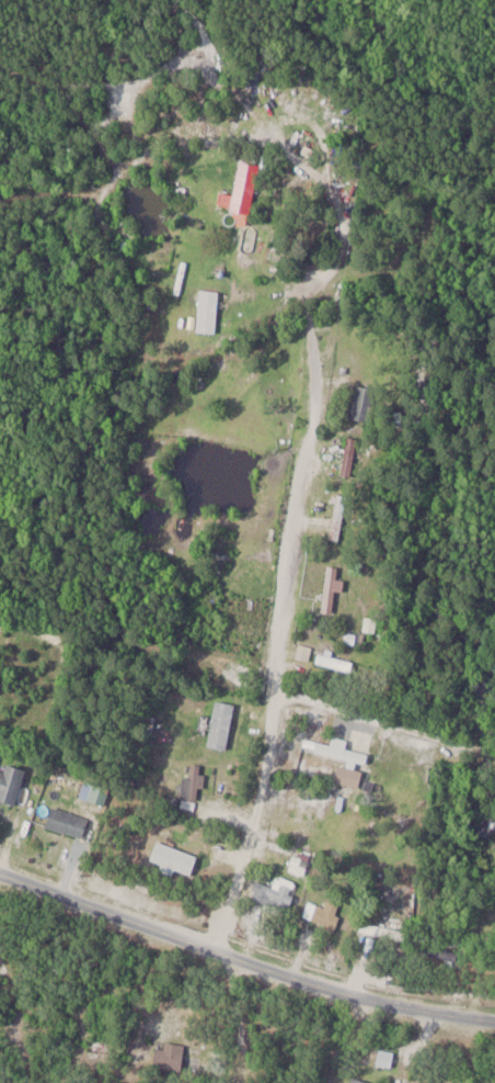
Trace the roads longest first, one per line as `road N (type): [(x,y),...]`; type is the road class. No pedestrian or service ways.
road 1 (residential): [(214,951),(255,838),(346,153)]
road 2 (residential): [(494,1023),(316,992),(0,875)]
road 3 (residential): [(274,695),(494,743)]
road 4 (residential): [(274,695),(135,645)]

